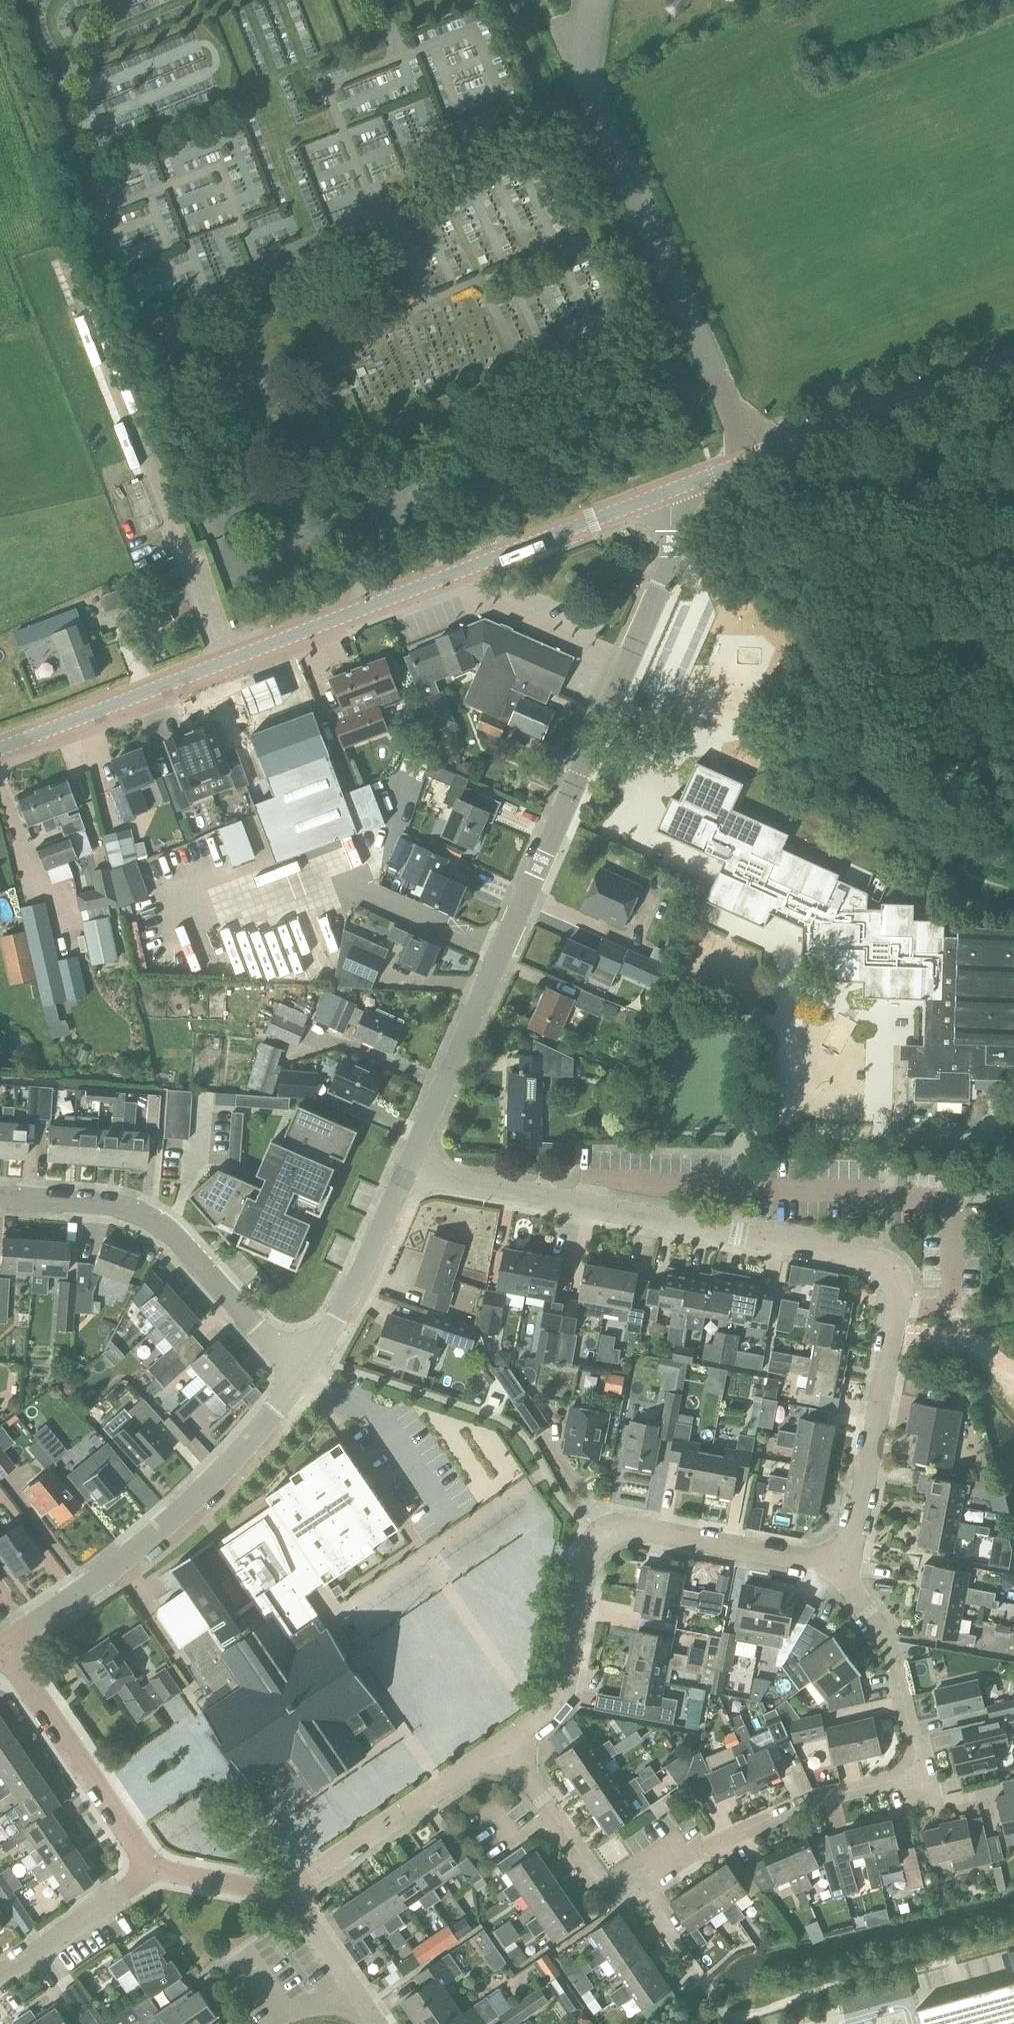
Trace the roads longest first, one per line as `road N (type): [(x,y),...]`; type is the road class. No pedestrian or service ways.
road 1 (residential): [(408,1162),(662,584),(678,533),(671,490)]
road 2 (secondary): [(0,748),(671,490)]
road 3 (residential): [(627,1883),(817,1799),(911,1774),(913,1739),(890,1650),(836,1556)]
road 4 (residential): [(506,1742),(557,1709),(587,1563),(604,1536),(642,1529),(809,1560),(836,1556)]
road 5 (residential): [(1,1644),(115,1569),(250,1438),(303,1372)]
road 6 (residential): [(951,1199),(596,1181),(592,1204)]
road 7 (residential): [(0,1195),(146,1213),(303,1372)]
road 8 (secondary): [(671,490),(1013,359)]
road 9 (residential): [(899,1305),(886,1268),(871,1259),(592,1204)]
road 10 (residential): [(1,1644),(153,1867)]
road 11 (residential): [(289,1891),(506,1742)]
road 12 (residential): [(836,1556),(859,1525),(899,1305)]
road 13 (residential): [(303,1372),(365,1263),(408,1162)]
road 14 (residential): [(506,1742),(598,1882),(627,1883)]
road 15 (residential): [(592,1204),(408,1162)]
road 16 (residential): [(0,1973),(153,1867)]
road 17 (residential): [(899,1305),(954,1306),(951,1199)]
road 18 (residential): [(153,1867),(289,1891)]
road 19 (residential): [(700,1985),(627,1883)]

